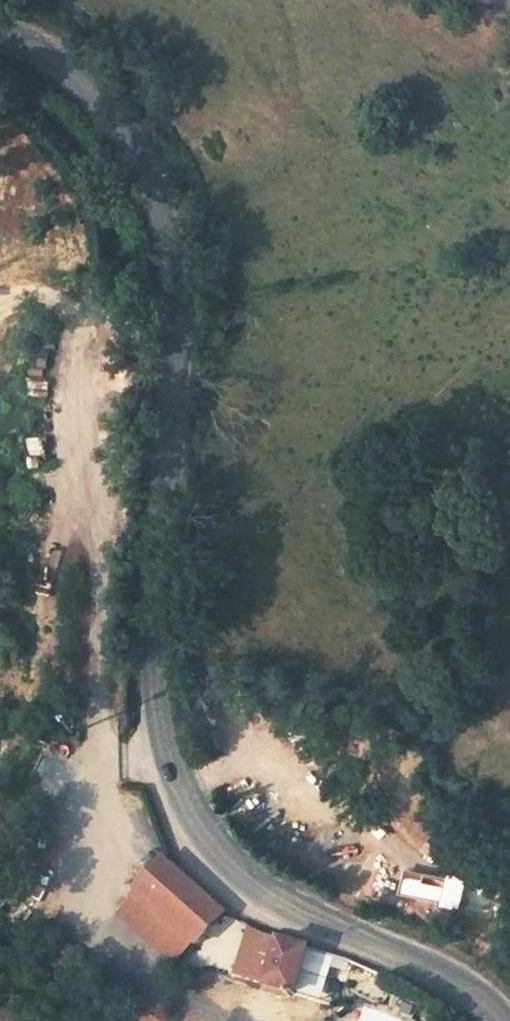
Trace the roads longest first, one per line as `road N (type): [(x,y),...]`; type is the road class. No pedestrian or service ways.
road 1 (secondary): [(500,1020),(471,992),(405,954),(262,888),(223,854),(196,814),(170,752),(159,699),(177,339),(170,248),(129,140),(88,84),(0,26)]

